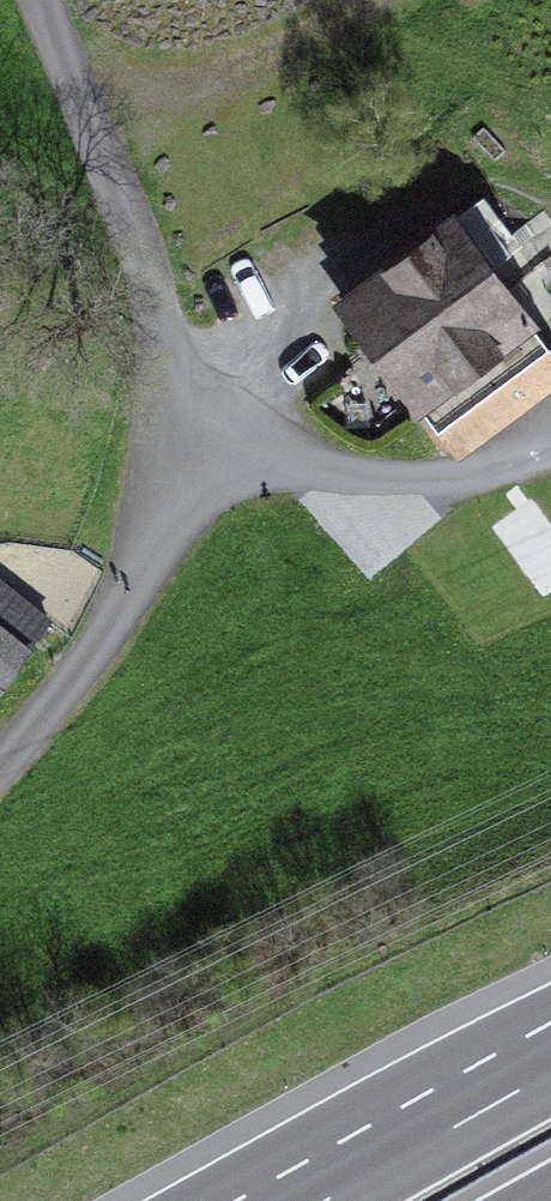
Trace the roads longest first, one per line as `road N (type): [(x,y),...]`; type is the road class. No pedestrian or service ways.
road 1 (residential): [(170,490),(165,342),(41,0)]
road 2 (residential): [(170,490),(252,465),(401,477),(537,448),(550,434)]
road 3 (residential): [(0,769),(90,667),(170,490)]
road 4 (motorway): [(550,1073),(327,1200)]

